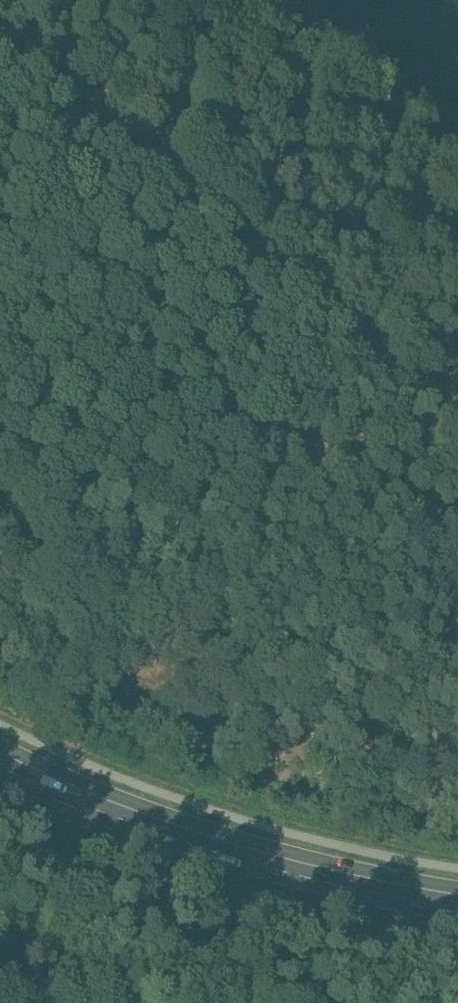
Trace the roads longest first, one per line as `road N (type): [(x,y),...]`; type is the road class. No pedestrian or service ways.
road 1 (track): [(0,23),(457,402)]
road 2 (primary): [(457,894),(331,872),(219,840),(0,751)]

